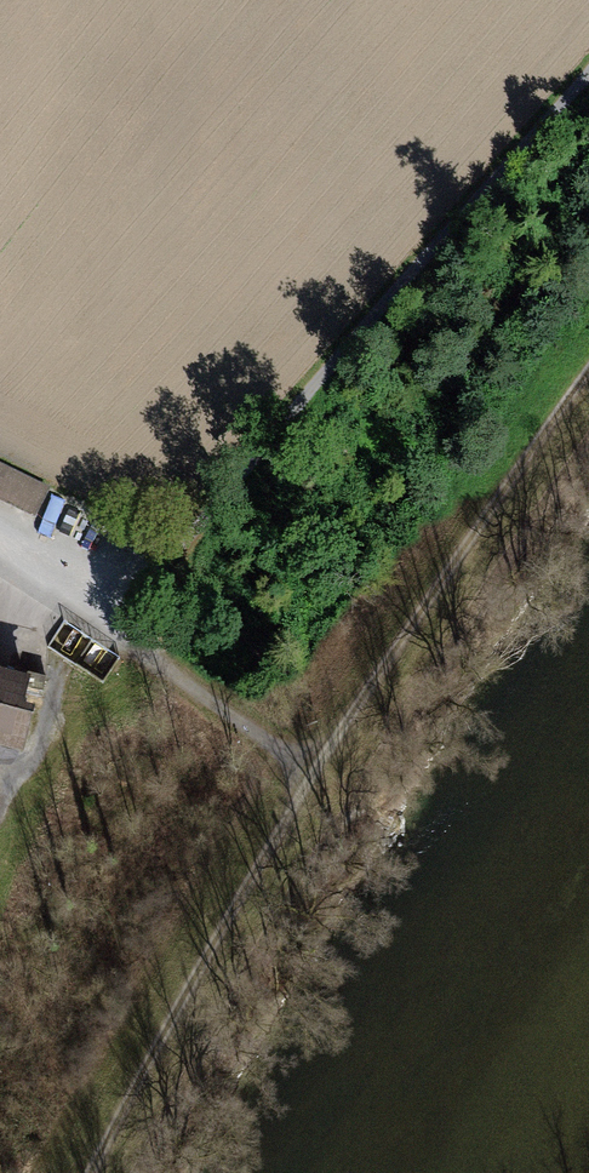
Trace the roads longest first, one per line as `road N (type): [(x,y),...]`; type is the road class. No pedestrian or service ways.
road 1 (track): [(588,408),(307,770),(90,1172)]
road 2 (track): [(588,68),(178,548),(146,649)]
road 3 (track): [(0,553),(307,770)]

